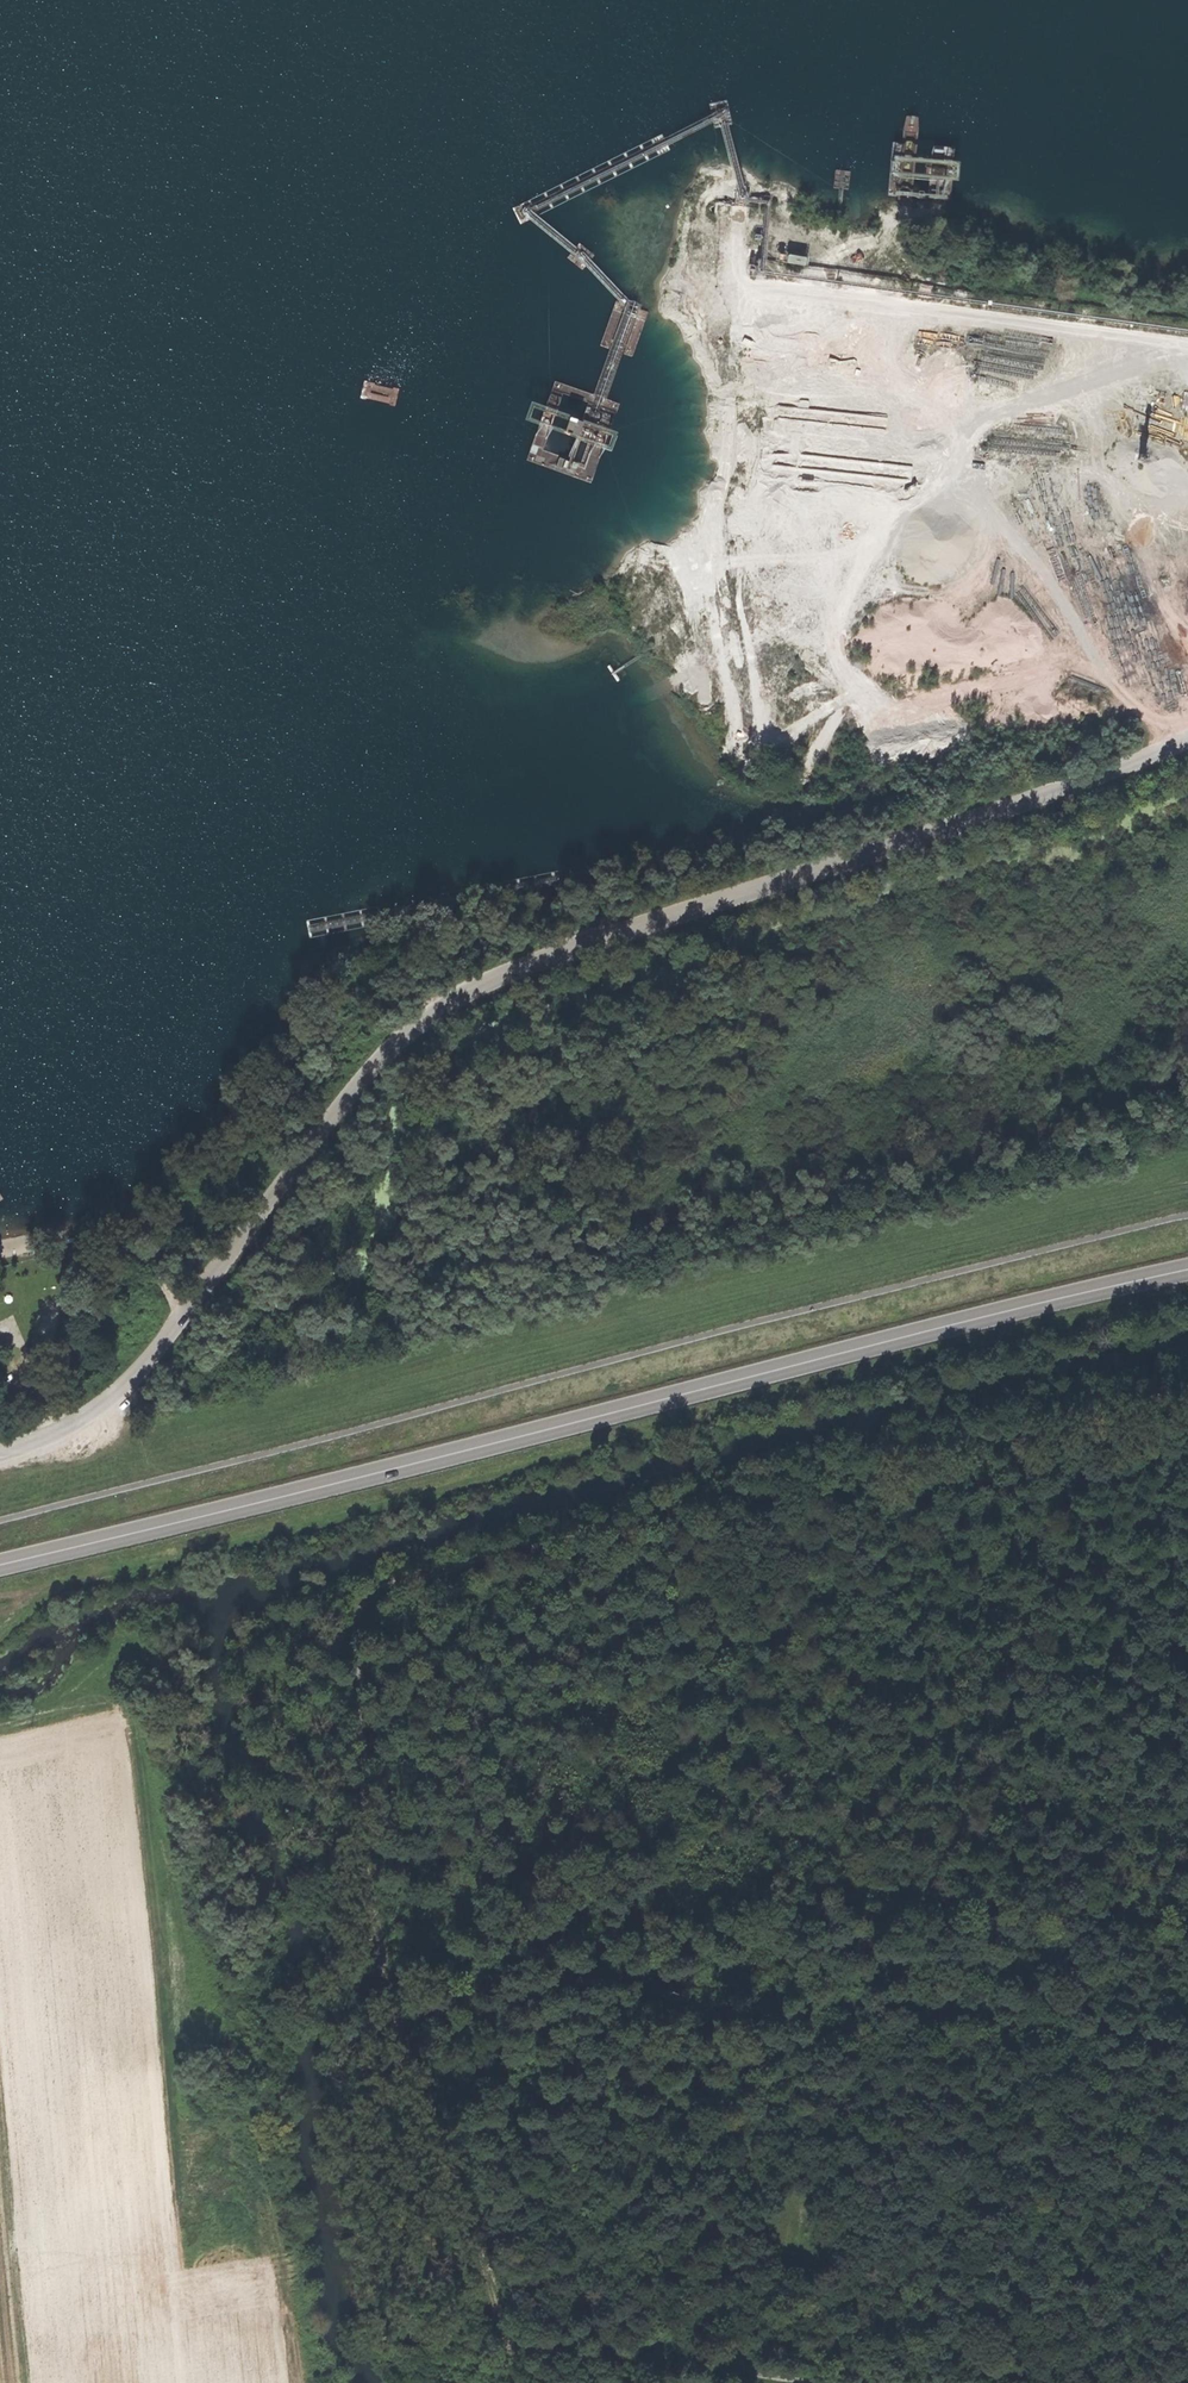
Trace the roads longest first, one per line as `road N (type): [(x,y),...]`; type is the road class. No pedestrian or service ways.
road 1 (primary): [(1187,1269),(0,1564)]
road 2 (track): [(1187,340),(571,245)]
road 3 (track): [(829,2382),(496,2332)]
road 4 (track): [(498,2382),(482,2261),(447,2129),(419,2064)]

